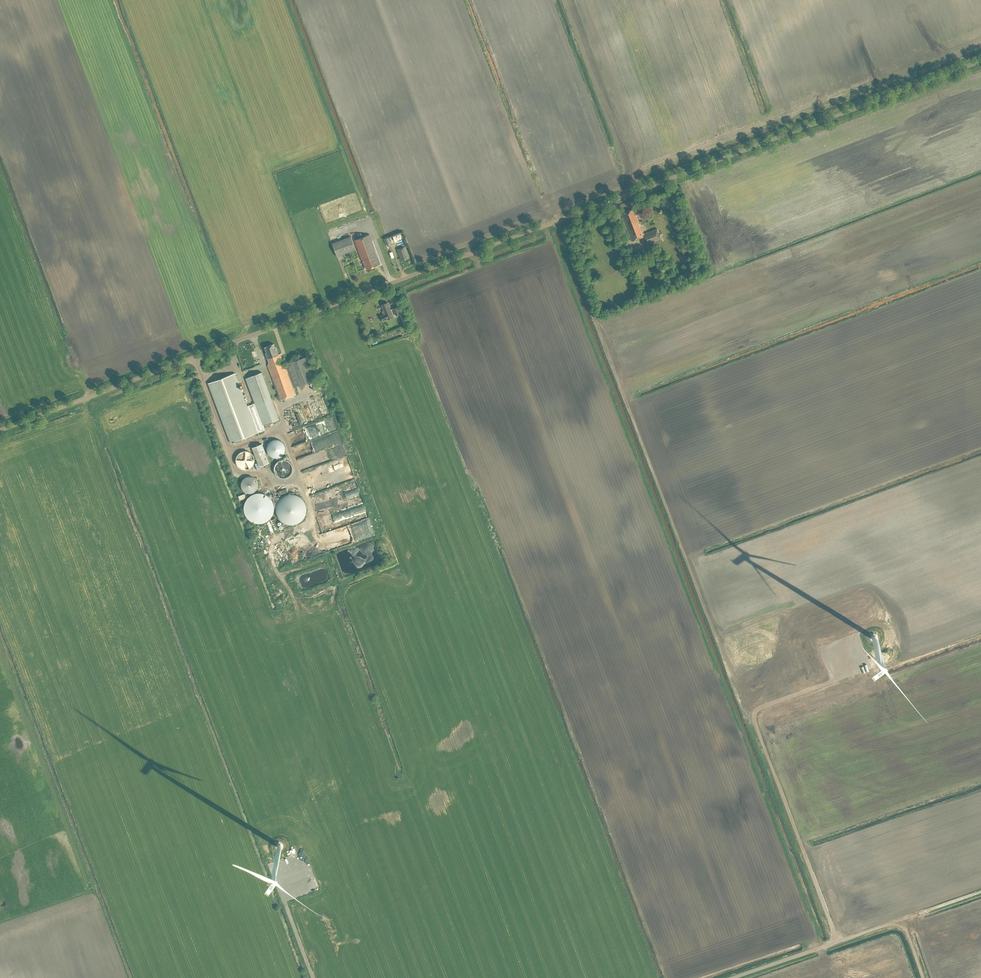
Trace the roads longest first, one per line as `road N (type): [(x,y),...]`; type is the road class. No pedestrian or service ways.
road 1 (unclassified): [(0,430),(980,61)]
road 2 (track): [(558,220),(830,944)]
road 3 (unclassified): [(731,977),(980,891)]

